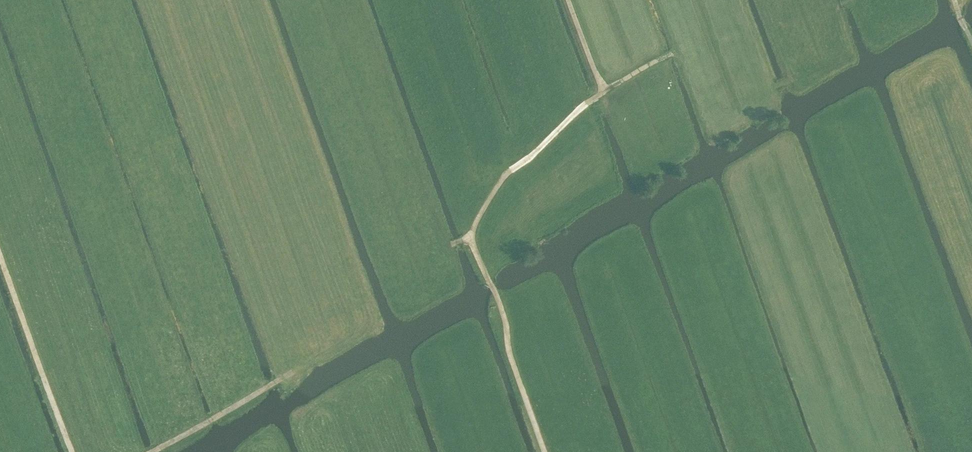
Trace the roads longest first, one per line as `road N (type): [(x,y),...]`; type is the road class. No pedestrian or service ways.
road 1 (track): [(544,451),(472,238),(504,177),(604,89),(569,0)]
road 2 (track): [(72,451),(0,255)]
road 3 (track): [(150,451),(289,375)]

